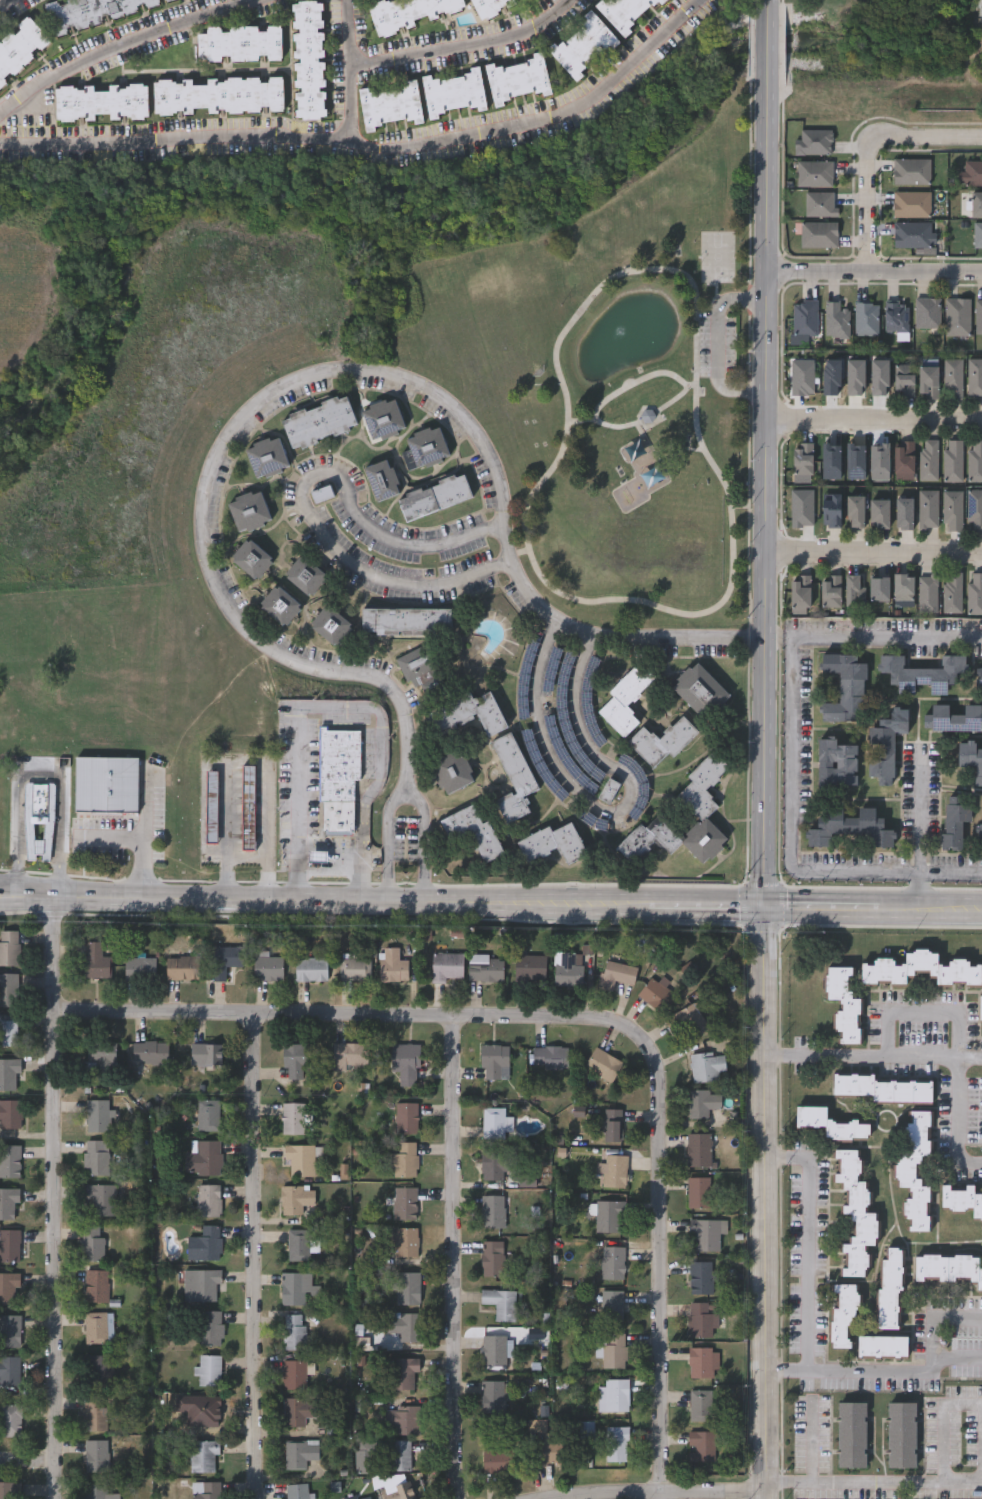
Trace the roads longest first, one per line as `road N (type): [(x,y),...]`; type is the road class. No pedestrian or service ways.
road 1 (residential): [(409,789),(401,700),(384,685),(259,645),(227,614),(205,570),(212,468),(241,420),(277,391),(331,374),(374,376),(449,409),(468,426),(501,486),(522,589),(581,631),(639,640),(783,636)]
road 2 (secondary): [(0,898),(981,911)]
road 3 (residential): [(769,0),(764,909)]
road 4 (residential): [(55,898),(56,1498)]
road 5 (tertiary): [(764,909),(763,1498)]
road 6 (residential): [(54,1010),(611,1018),(633,1028)]
road 7 (residential): [(248,1013),(260,1498)]
road 8 (residential): [(450,1016),(444,1160),(462,1498)]
road 9 (residential): [(633,1028),(648,1047),(660,1141),(659,1498)]
road 10 (residential): [(352,504),(340,484),(322,483),(306,494),(320,540),(377,583),(416,594),(454,592),(516,573)]
road 11 (residential): [(881,283),(881,134),(981,133)]
road 12 (residential): [(763,553),(981,553)]
road 13 (residential): [(981,430),(764,430)]
road 14 (residential): [(766,283),(981,284)]
road 15 (residential): [(507,531),(442,554),(406,552),(378,544),(352,504)]
road 16 (residential): [(634,1498),(763,1492)]

